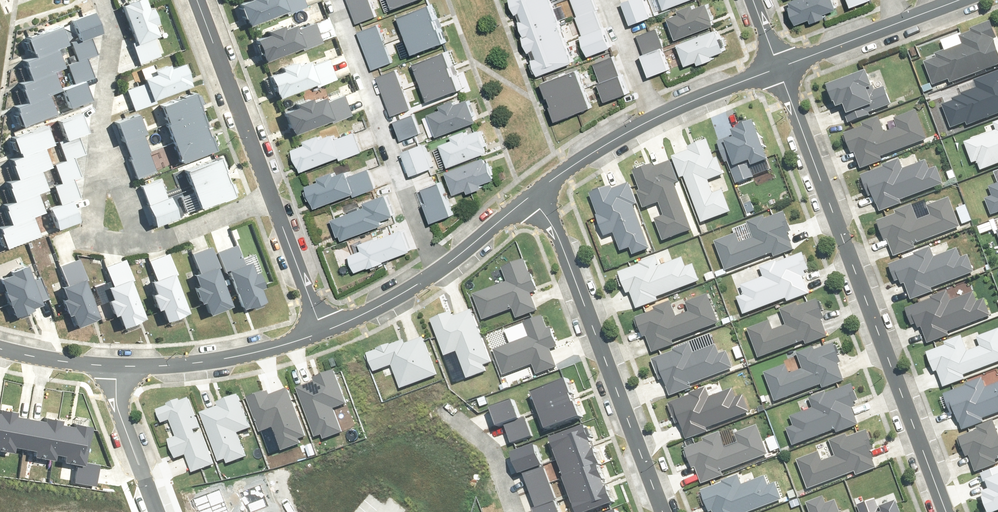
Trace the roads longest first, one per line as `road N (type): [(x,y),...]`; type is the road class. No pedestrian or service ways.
road 1 (residential): [(781,70),(945,511)]
road 2 (residential): [(534,197),(665,511)]
road 3 (residential): [(439,276),(332,0)]
road 4 (residential): [(113,369),(187,367),(325,335)]
road 5 (residential): [(268,199),(198,0)]
road 6 (residential): [(325,335),(268,199)]
road 7 (residential): [(534,197),(656,122)]
road 8 (residential): [(104,138),(100,236),(142,239)]
road 9 (residential): [(98,0),(110,74),(104,138)]
road 10 (residential): [(656,122),(781,70)]
road 11 (residential): [(142,239),(268,199)]
road 12 (residential): [(656,122),(608,0)]
road 13 (residential): [(442,409),(492,450),(515,511)]
road 14 (residential): [(325,335),(439,276)]
road 15 (residential): [(781,70),(900,24)]
road 16 (residential): [(439,276),(534,197)]
road 17 (residential): [(145,487),(114,395),(113,369)]

